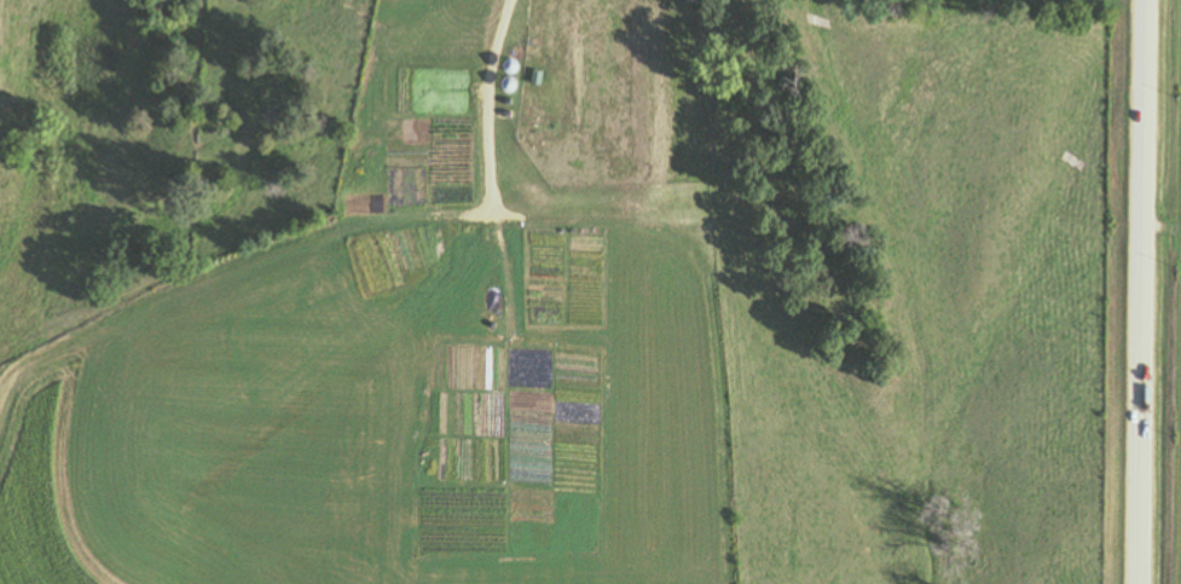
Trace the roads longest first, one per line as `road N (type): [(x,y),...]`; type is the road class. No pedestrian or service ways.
road 1 (tertiary): [(1137,583),(1143,0)]

